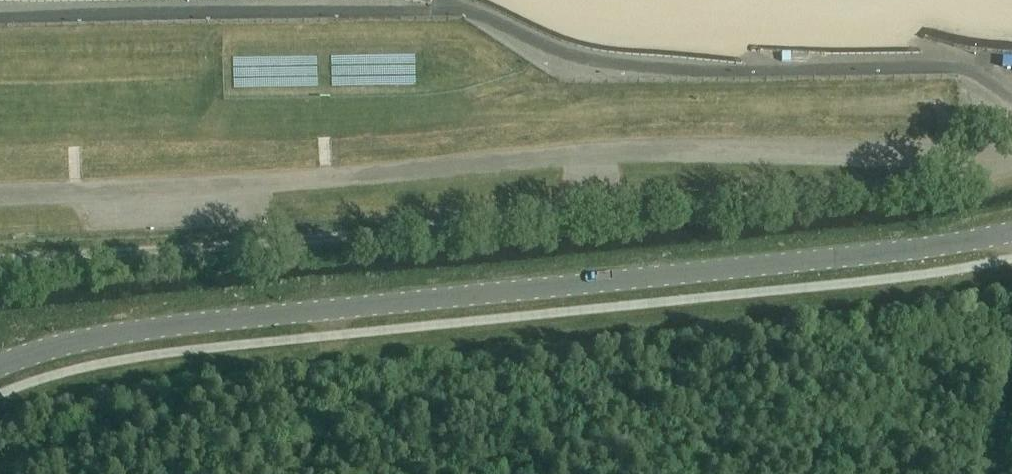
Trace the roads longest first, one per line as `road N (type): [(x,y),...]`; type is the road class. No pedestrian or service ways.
road 1 (tertiary): [(0,366),(160,327),(922,248),(1011,232)]
road 2 (track): [(0,261),(516,221),(1006,165)]

